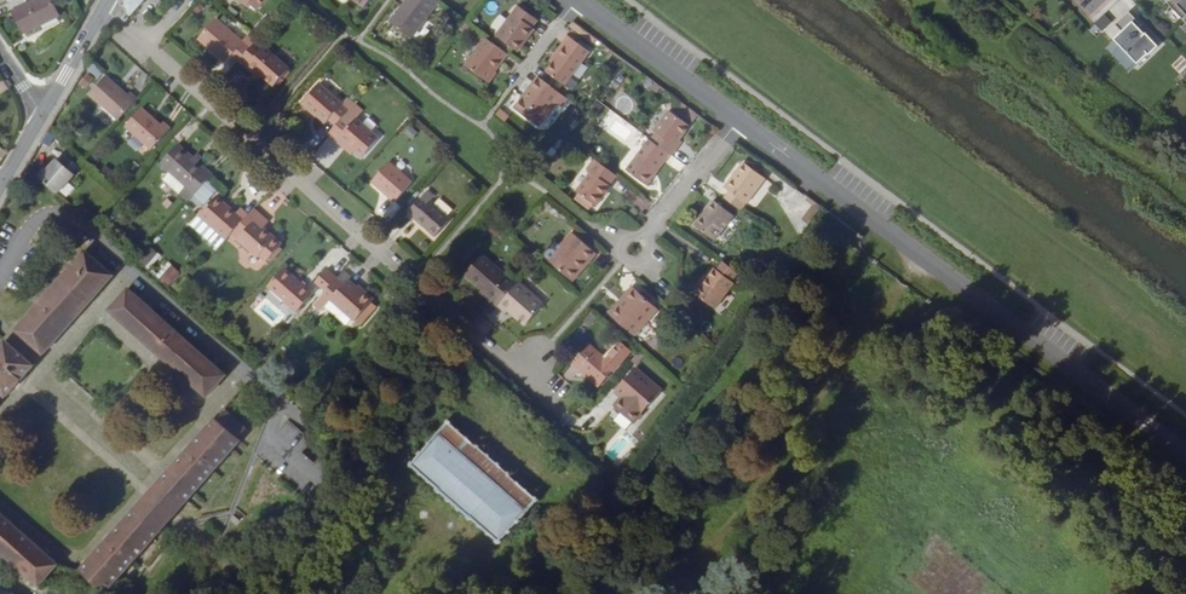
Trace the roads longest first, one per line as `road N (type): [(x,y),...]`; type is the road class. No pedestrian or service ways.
road 1 (residential): [(101,11),(519,381),(555,341)]
road 2 (residential): [(738,120),(1185,452)]
road 3 (residential): [(0,273),(44,214),(78,221),(279,402),(272,434),(315,478)]
road 4 (residential): [(576,0),(738,120)]
road 5 (residential): [(632,251),(738,120)]
road 6 (track): [(507,593),(409,477)]

